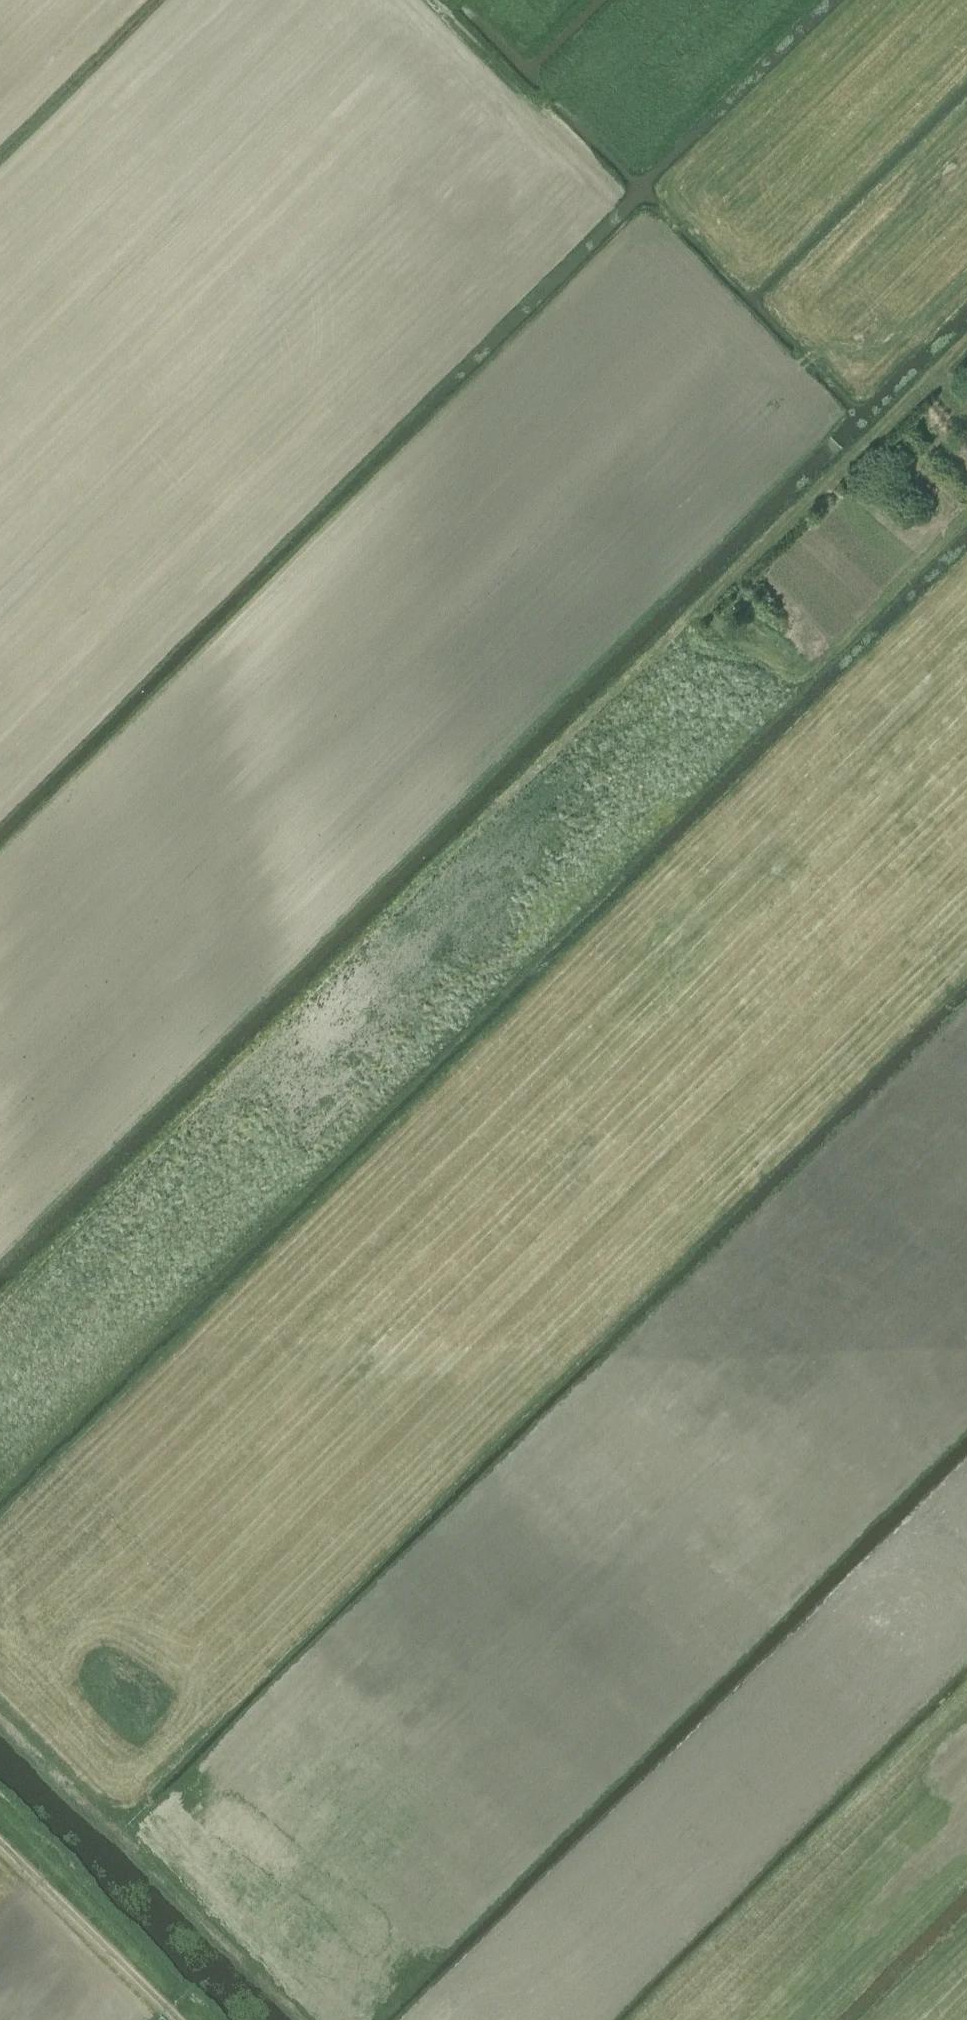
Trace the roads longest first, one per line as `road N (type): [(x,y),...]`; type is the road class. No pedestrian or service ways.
road 1 (track): [(0,1843),(176,2019)]

